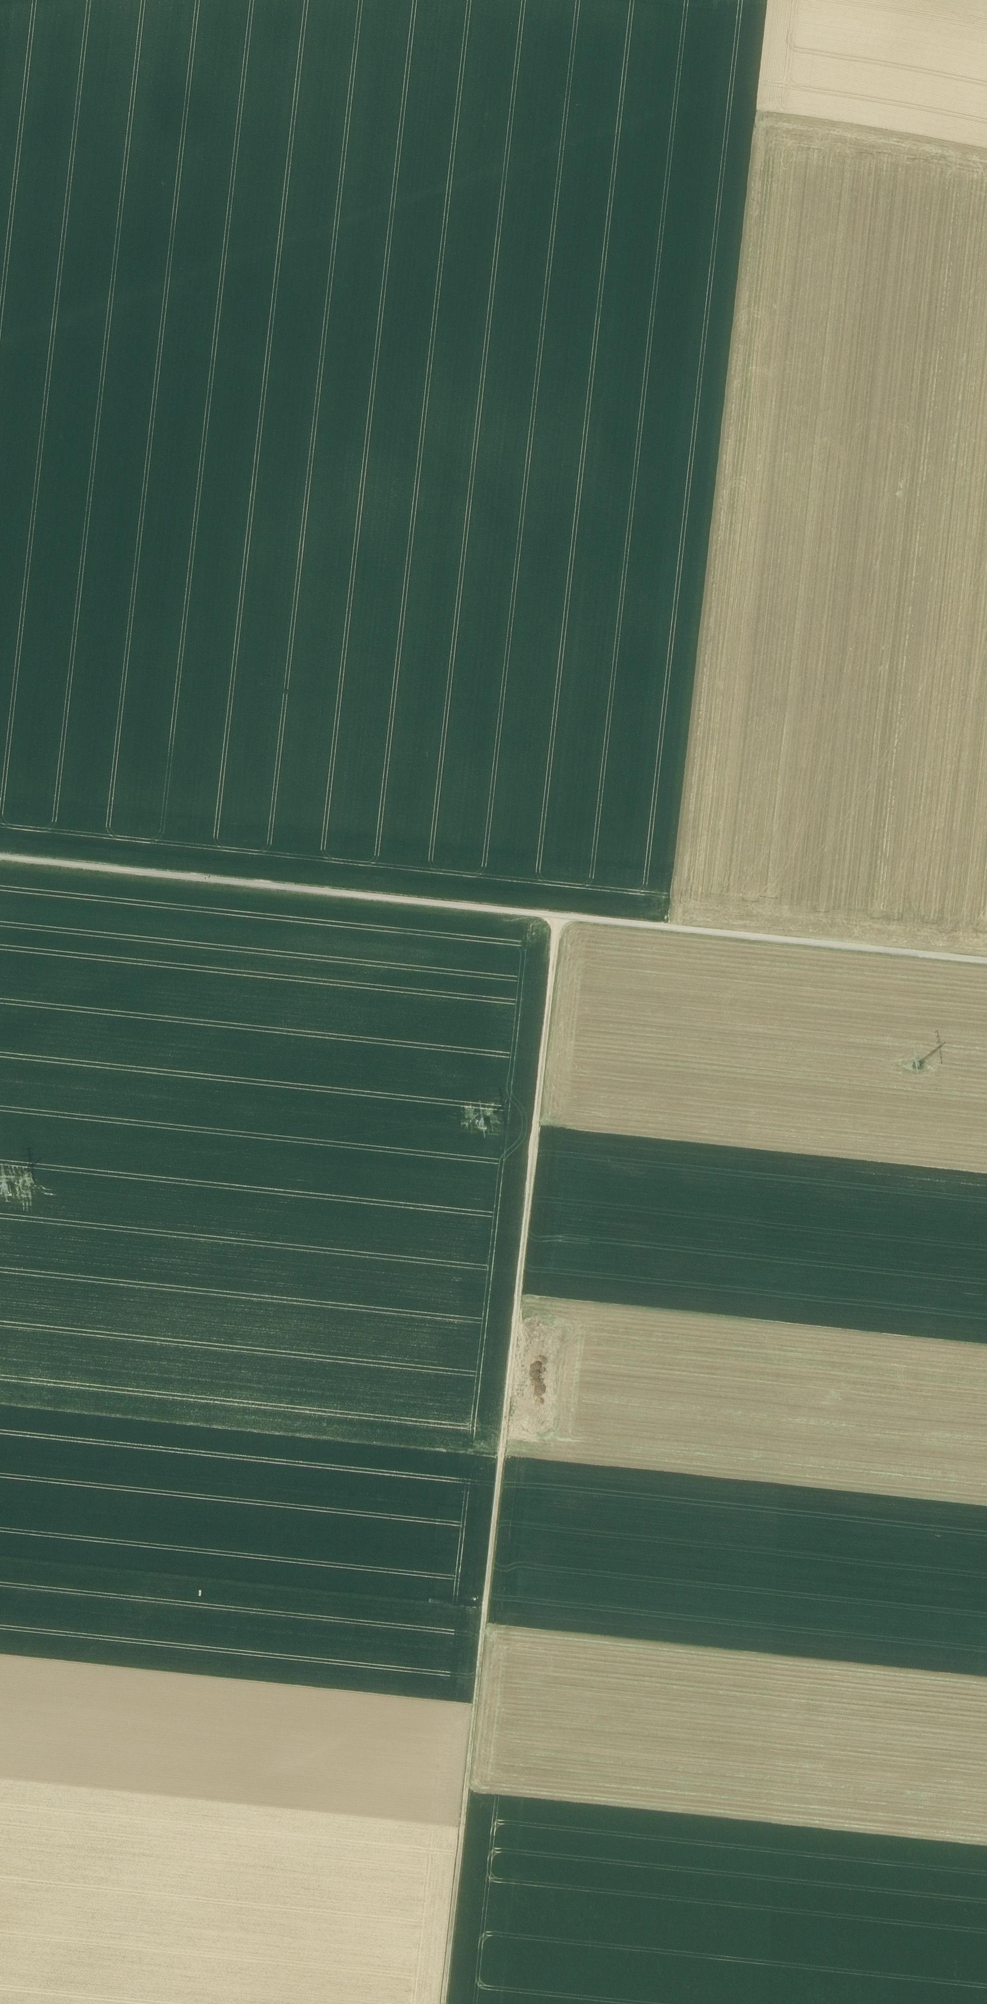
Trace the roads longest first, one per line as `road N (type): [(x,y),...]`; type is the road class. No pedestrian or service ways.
road 1 (track): [(566,921),(452,2003)]
road 2 (track): [(0,856),(986,966)]

